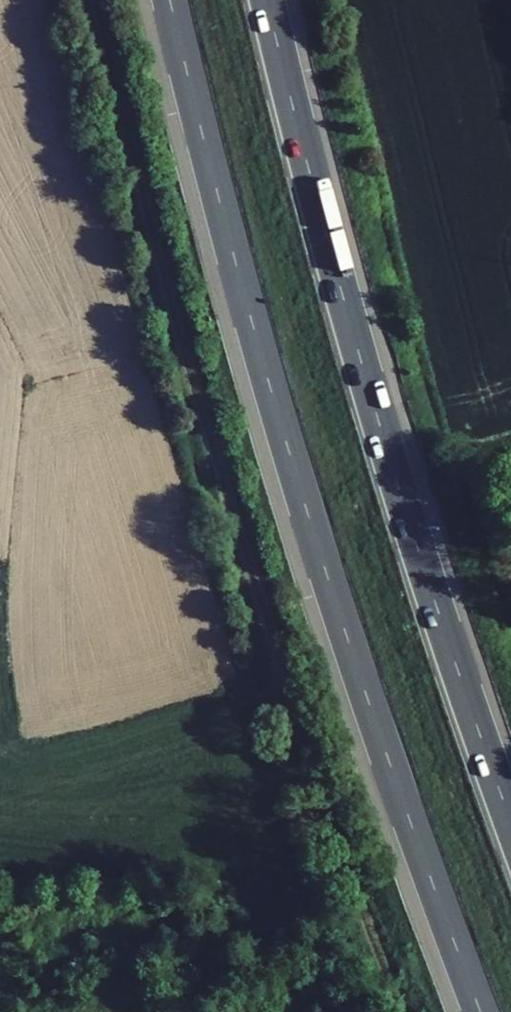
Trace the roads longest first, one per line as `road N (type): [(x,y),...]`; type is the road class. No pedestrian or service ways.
road 1 (motorway): [(168,0),(319,554),(479,1011)]
road 2 (track): [(95,0),(276,650),(399,1011)]
road 3 (motorway): [(510,826),(359,358),(266,0)]

